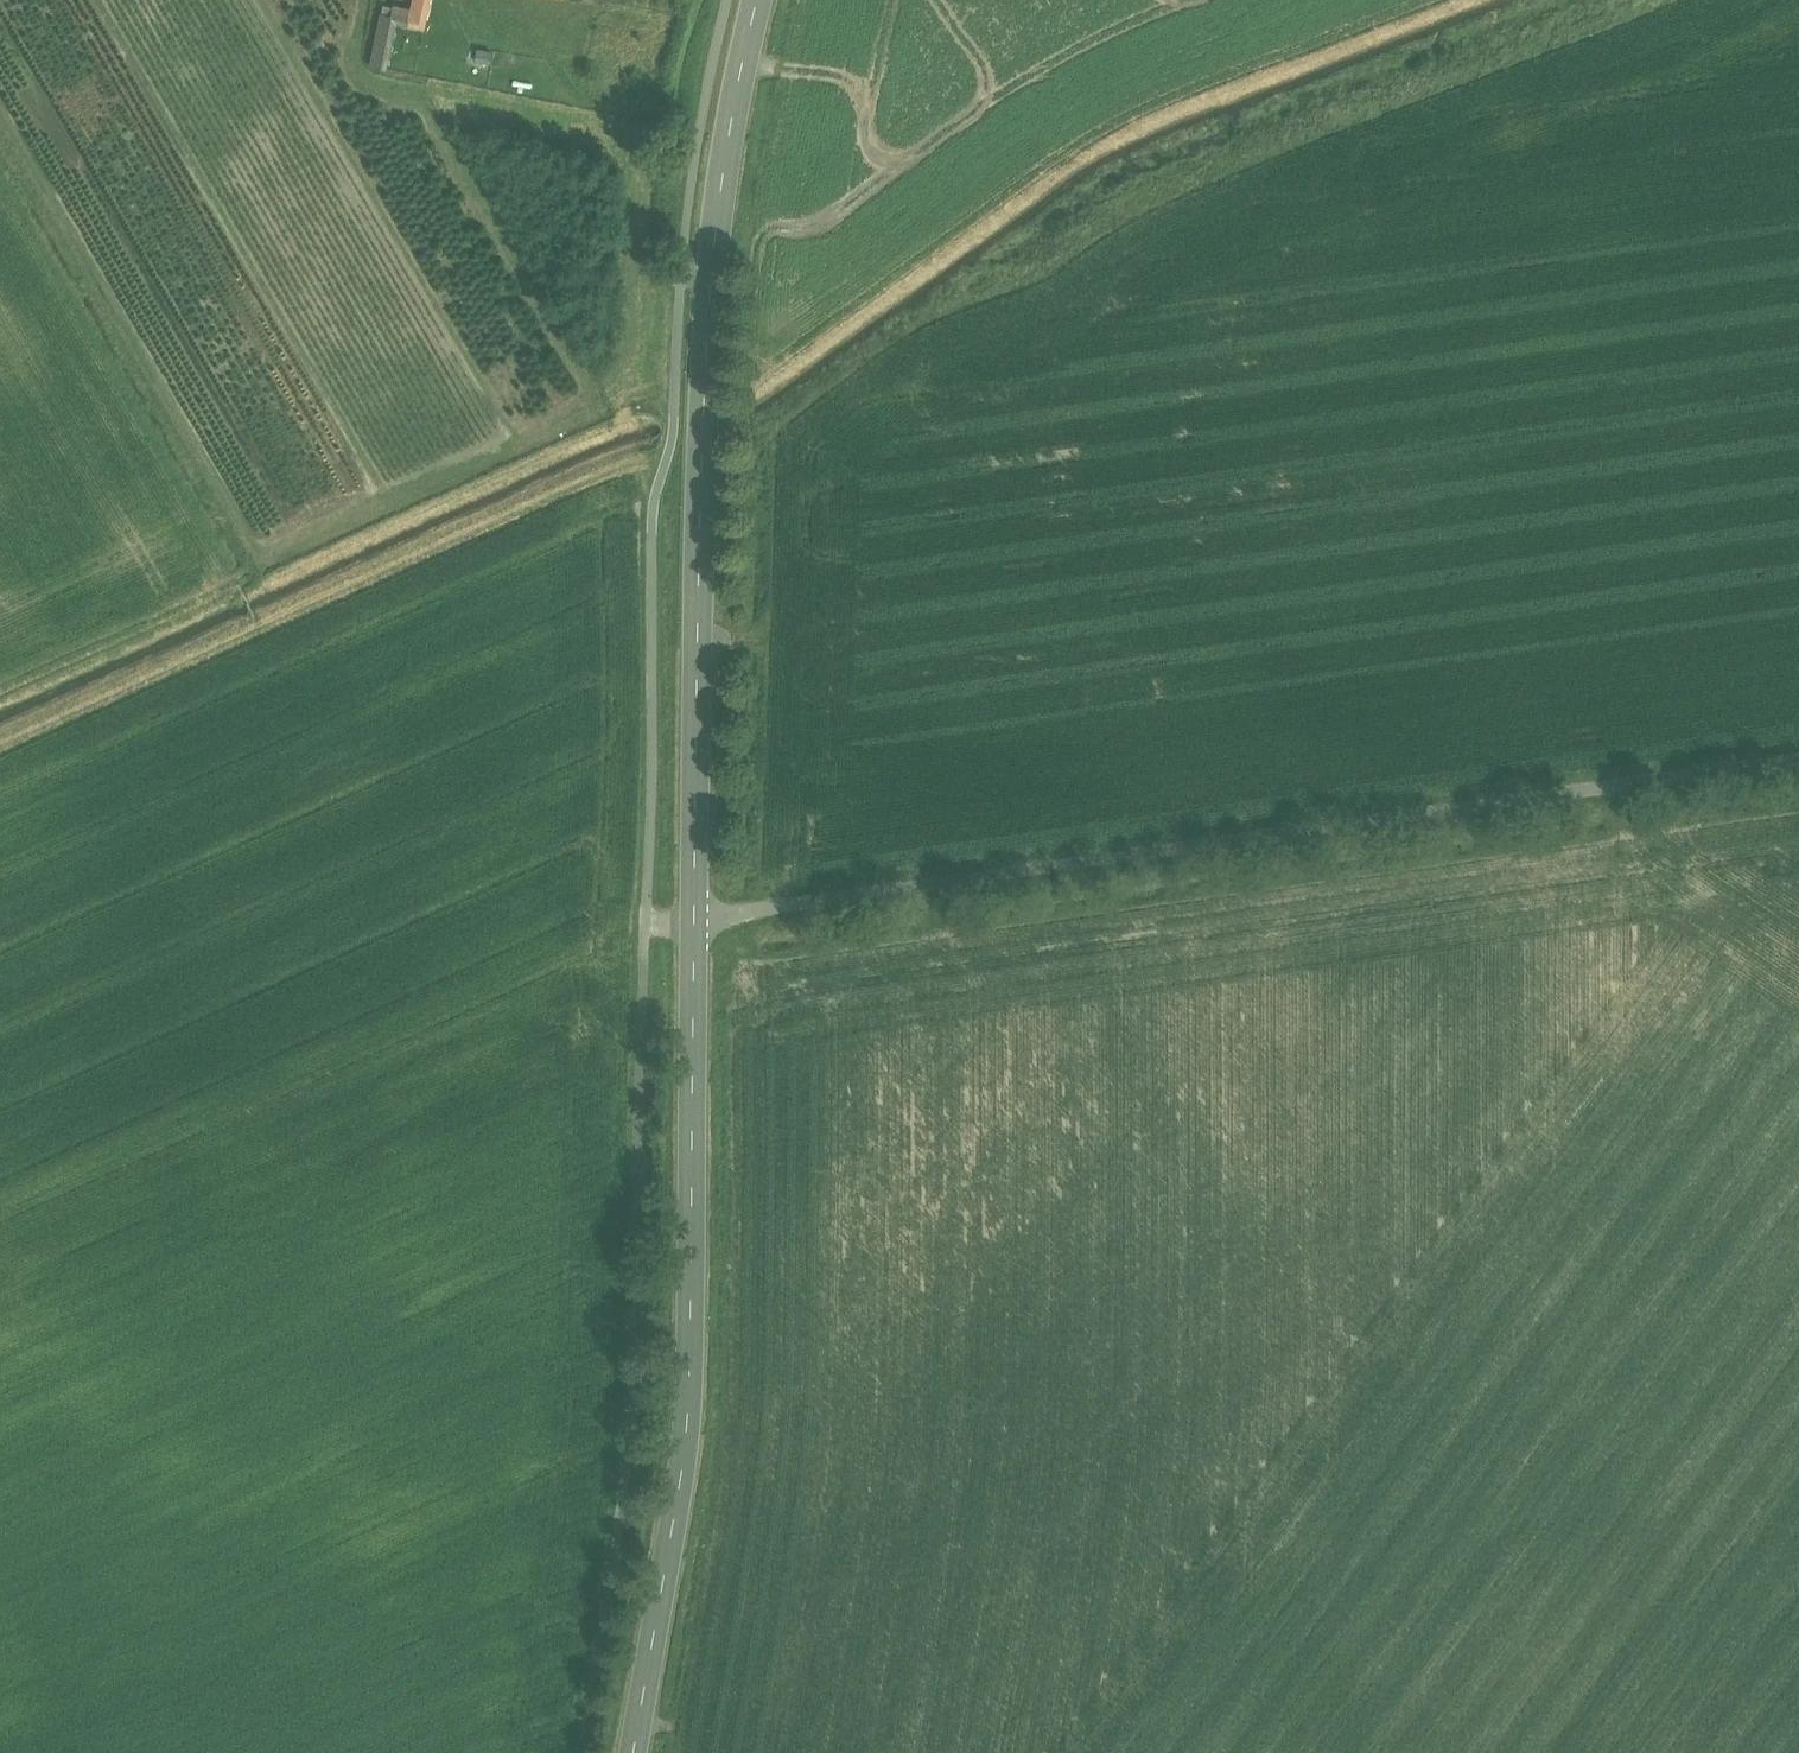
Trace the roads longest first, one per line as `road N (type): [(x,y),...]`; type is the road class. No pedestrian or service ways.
road 1 (unclassified): [(697,923),(1798,742)]
road 2 (tertiary): [(756,0),(715,203),(704,320),(697,923)]
road 3 (tertiary): [(697,923),(690,1383),(633,1752)]

